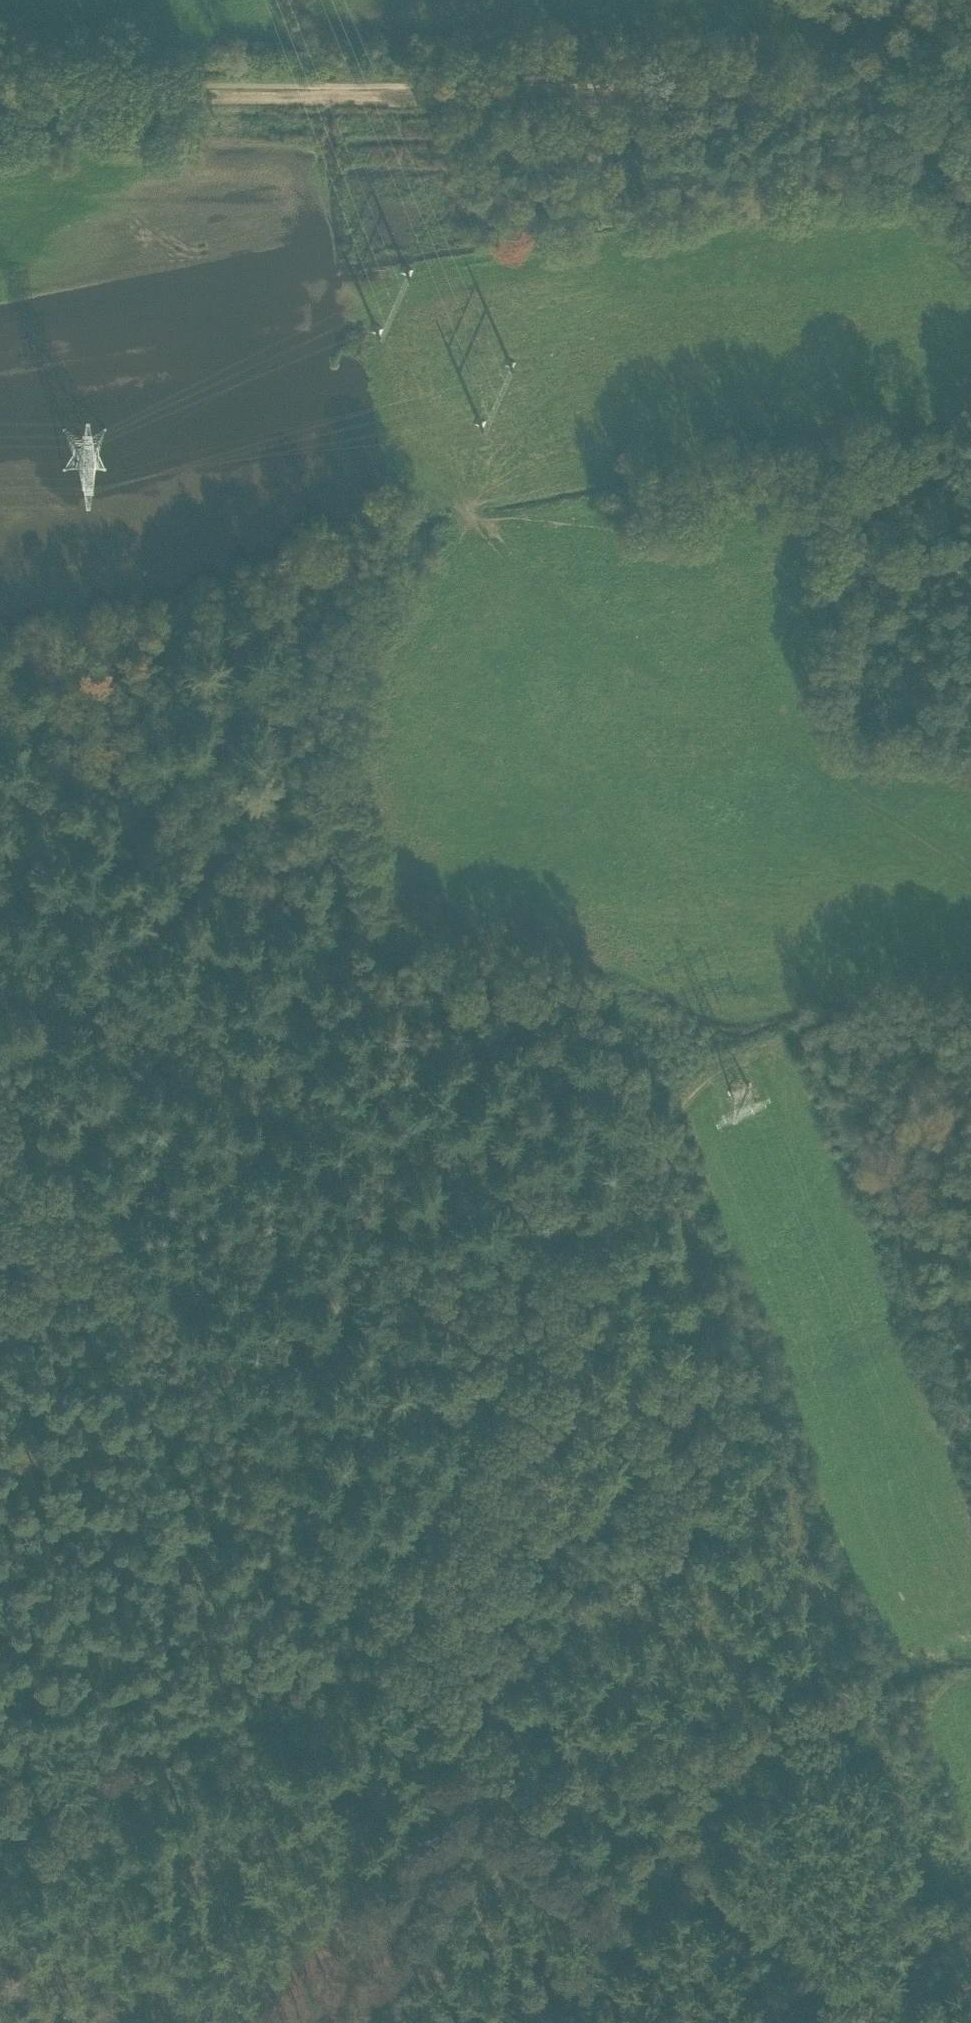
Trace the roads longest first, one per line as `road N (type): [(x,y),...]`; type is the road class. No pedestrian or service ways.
road 1 (track): [(970,101),(0,98)]
road 2 (track): [(576,1226),(0,980)]
road 3 (track): [(282,2022),(441,1839),(513,1806),(689,1751)]
road 4 (track): [(576,1226),(477,1440),(454,1590),(418,1685)]
road 5 (track): [(970,1021),(794,1027),(705,1072),(576,1226)]
road 6 (track): [(318,1677),(0,1835)]
road 7 (track): [(970,1656),(689,1751)]
road 8 (track): [(970,70),(864,0)]

